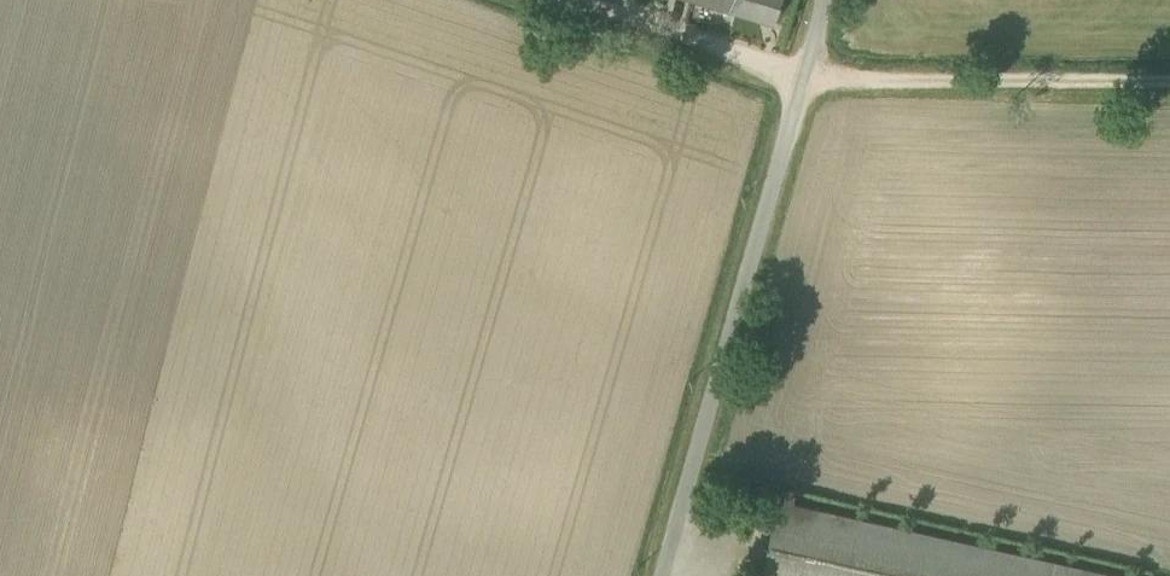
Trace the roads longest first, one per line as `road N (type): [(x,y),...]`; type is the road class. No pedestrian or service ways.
road 1 (track): [(1169,78),(799,75),(575,0)]
road 2 (unclassified): [(820,0),(660,575)]

